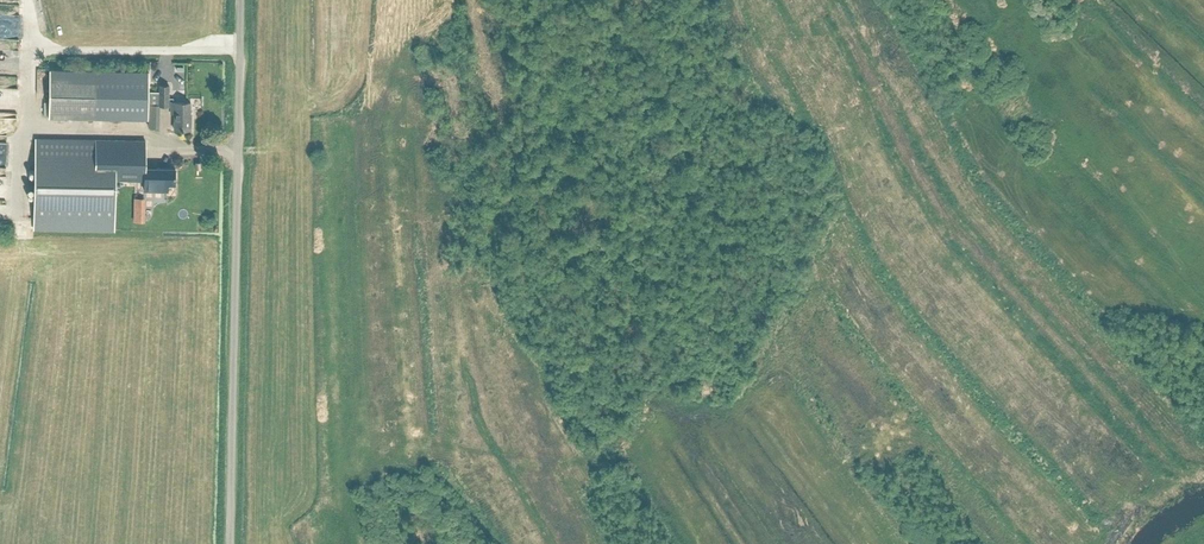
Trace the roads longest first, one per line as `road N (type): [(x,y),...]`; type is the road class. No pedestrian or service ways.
road 1 (unclassified): [(229,543),(240,0)]

